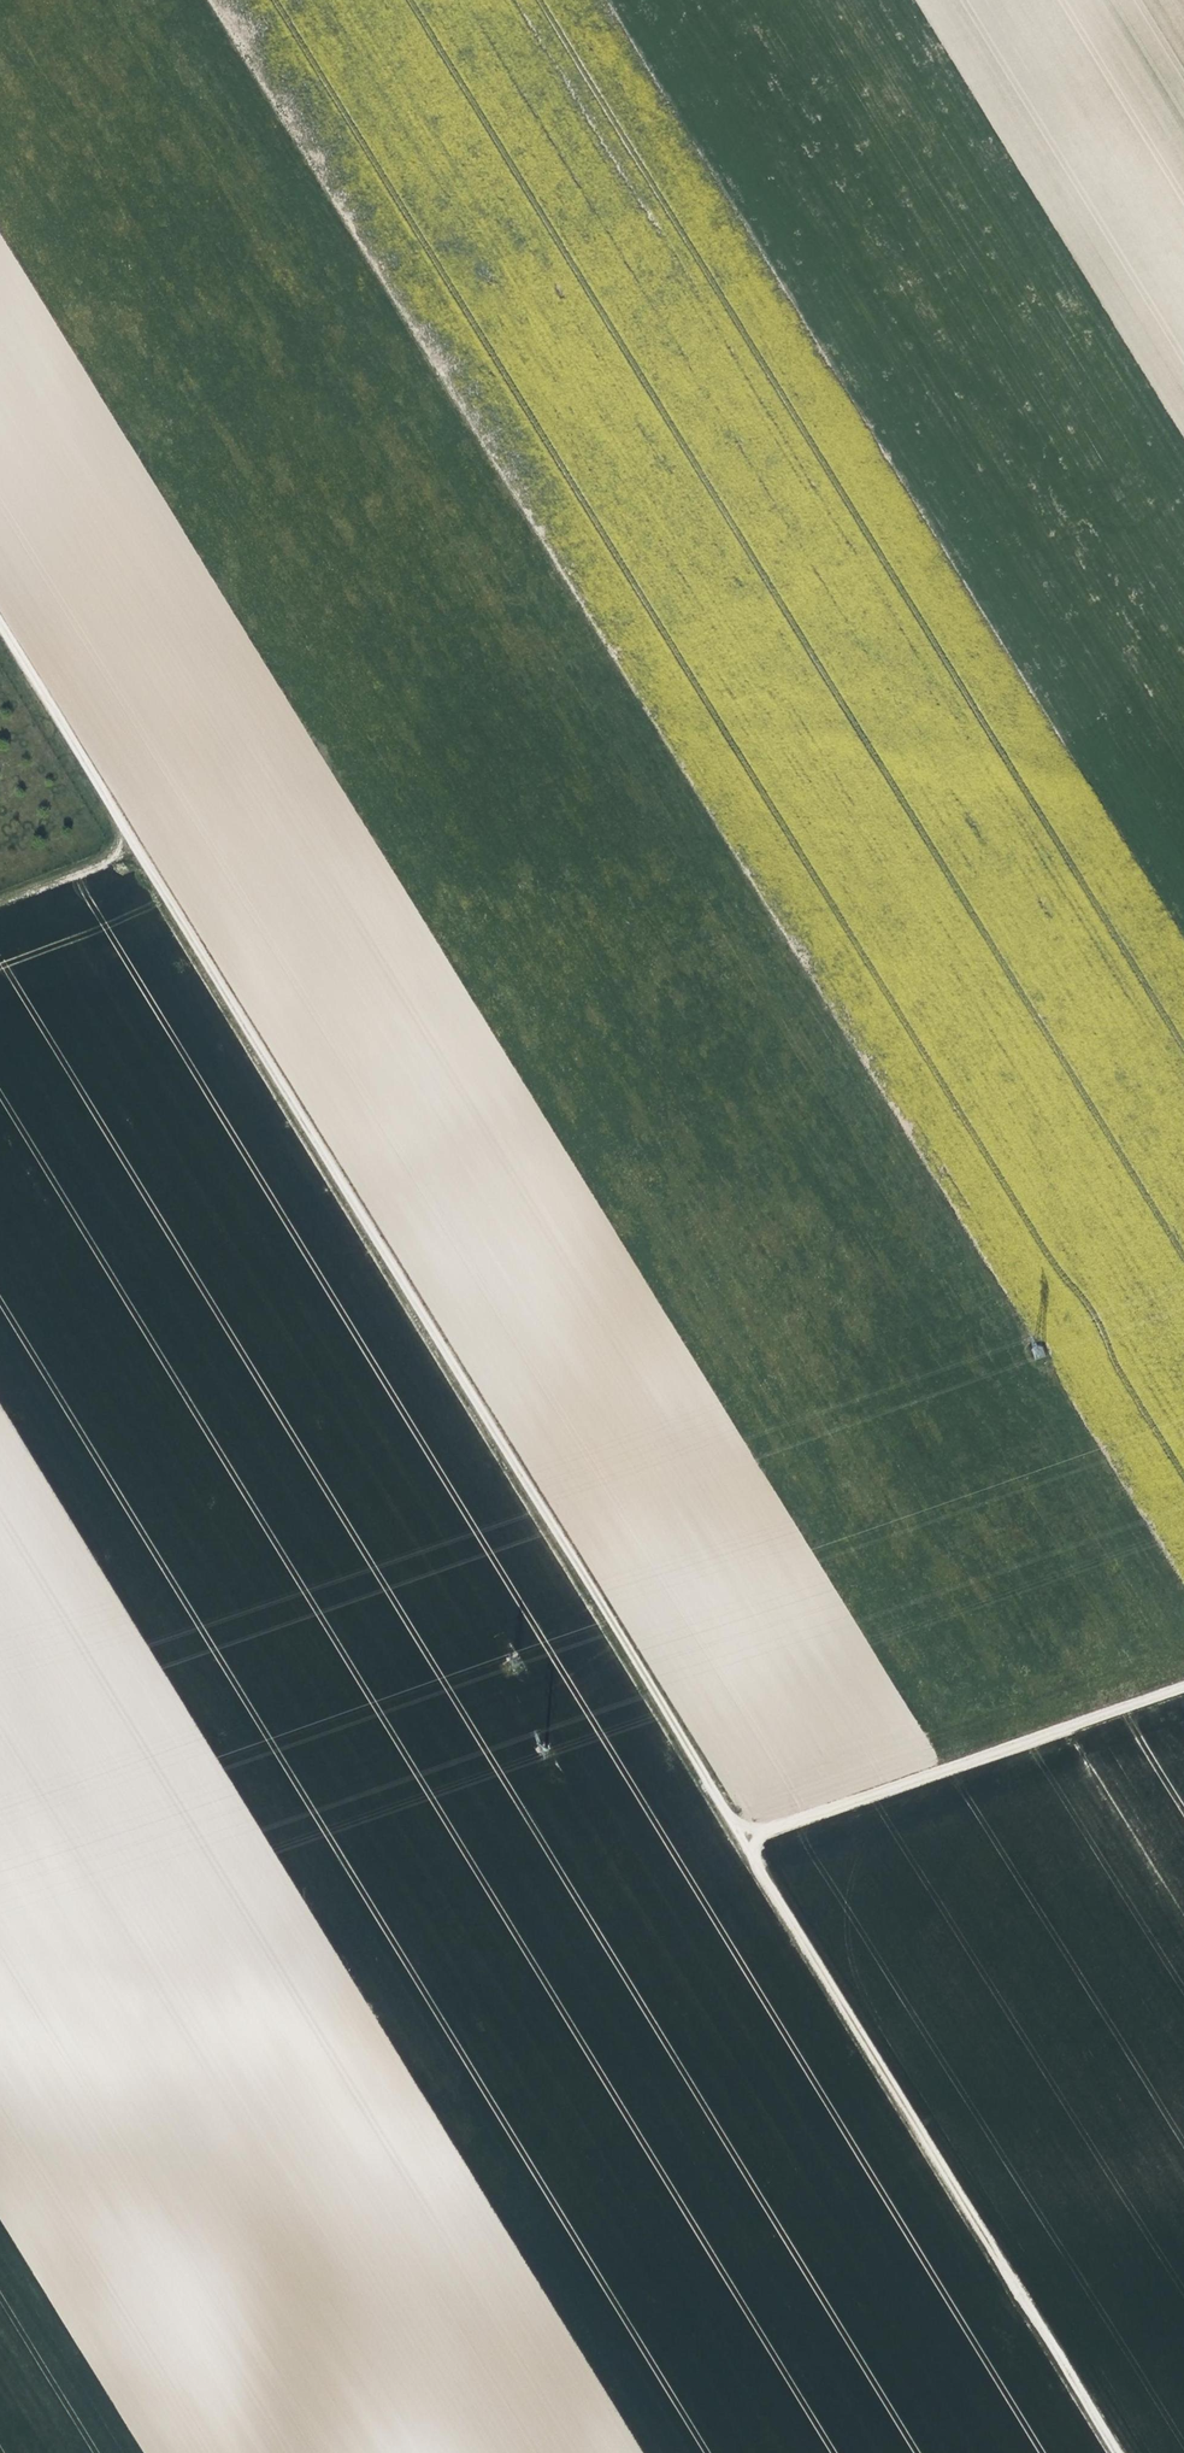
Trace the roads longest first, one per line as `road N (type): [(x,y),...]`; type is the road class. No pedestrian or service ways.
road 1 (track): [(1115,2452),(0,633)]
road 2 (track): [(1183,1687),(742,1840)]
road 3 (track): [(0,905),(95,871),(125,835)]

